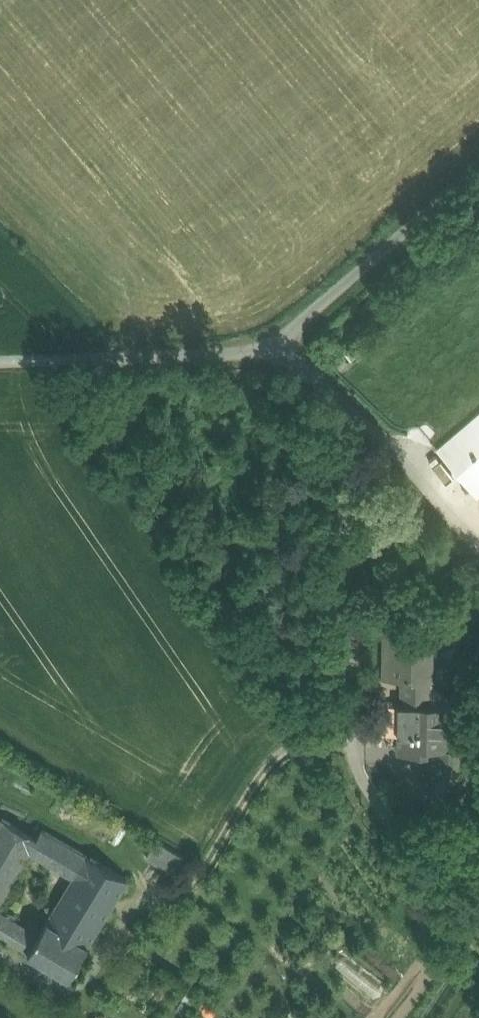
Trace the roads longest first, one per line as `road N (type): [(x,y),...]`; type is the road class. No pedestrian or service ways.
road 1 (track): [(478,951),(370,803),(293,352)]
road 2 (track): [(0,952),(79,991),(134,916),(212,862),(278,760),(297,744),(359,735)]
road 3 (track): [(293,352),(0,362)]
road 4 (track): [(478,150),(411,208),(293,352)]
road 5 (track): [(293,352),(450,540),(478,545)]

